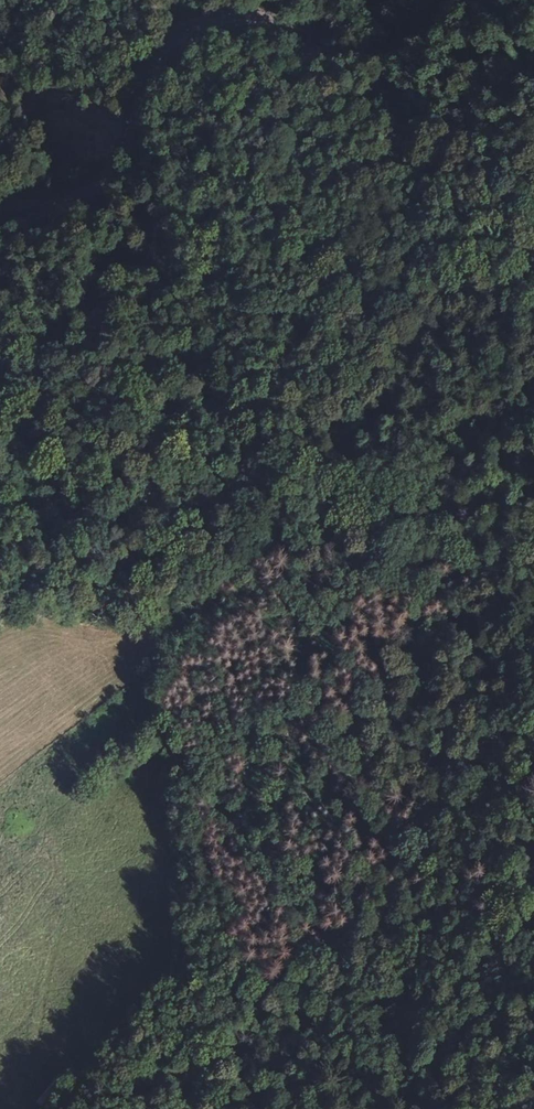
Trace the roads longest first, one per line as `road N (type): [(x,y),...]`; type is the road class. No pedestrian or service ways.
road 1 (tertiary): [(0,207),(64,200),(101,177),(150,76),(212,19),(251,16),(346,65),(393,48),(454,0)]
road 2 (track): [(385,1108),(533,1001)]

